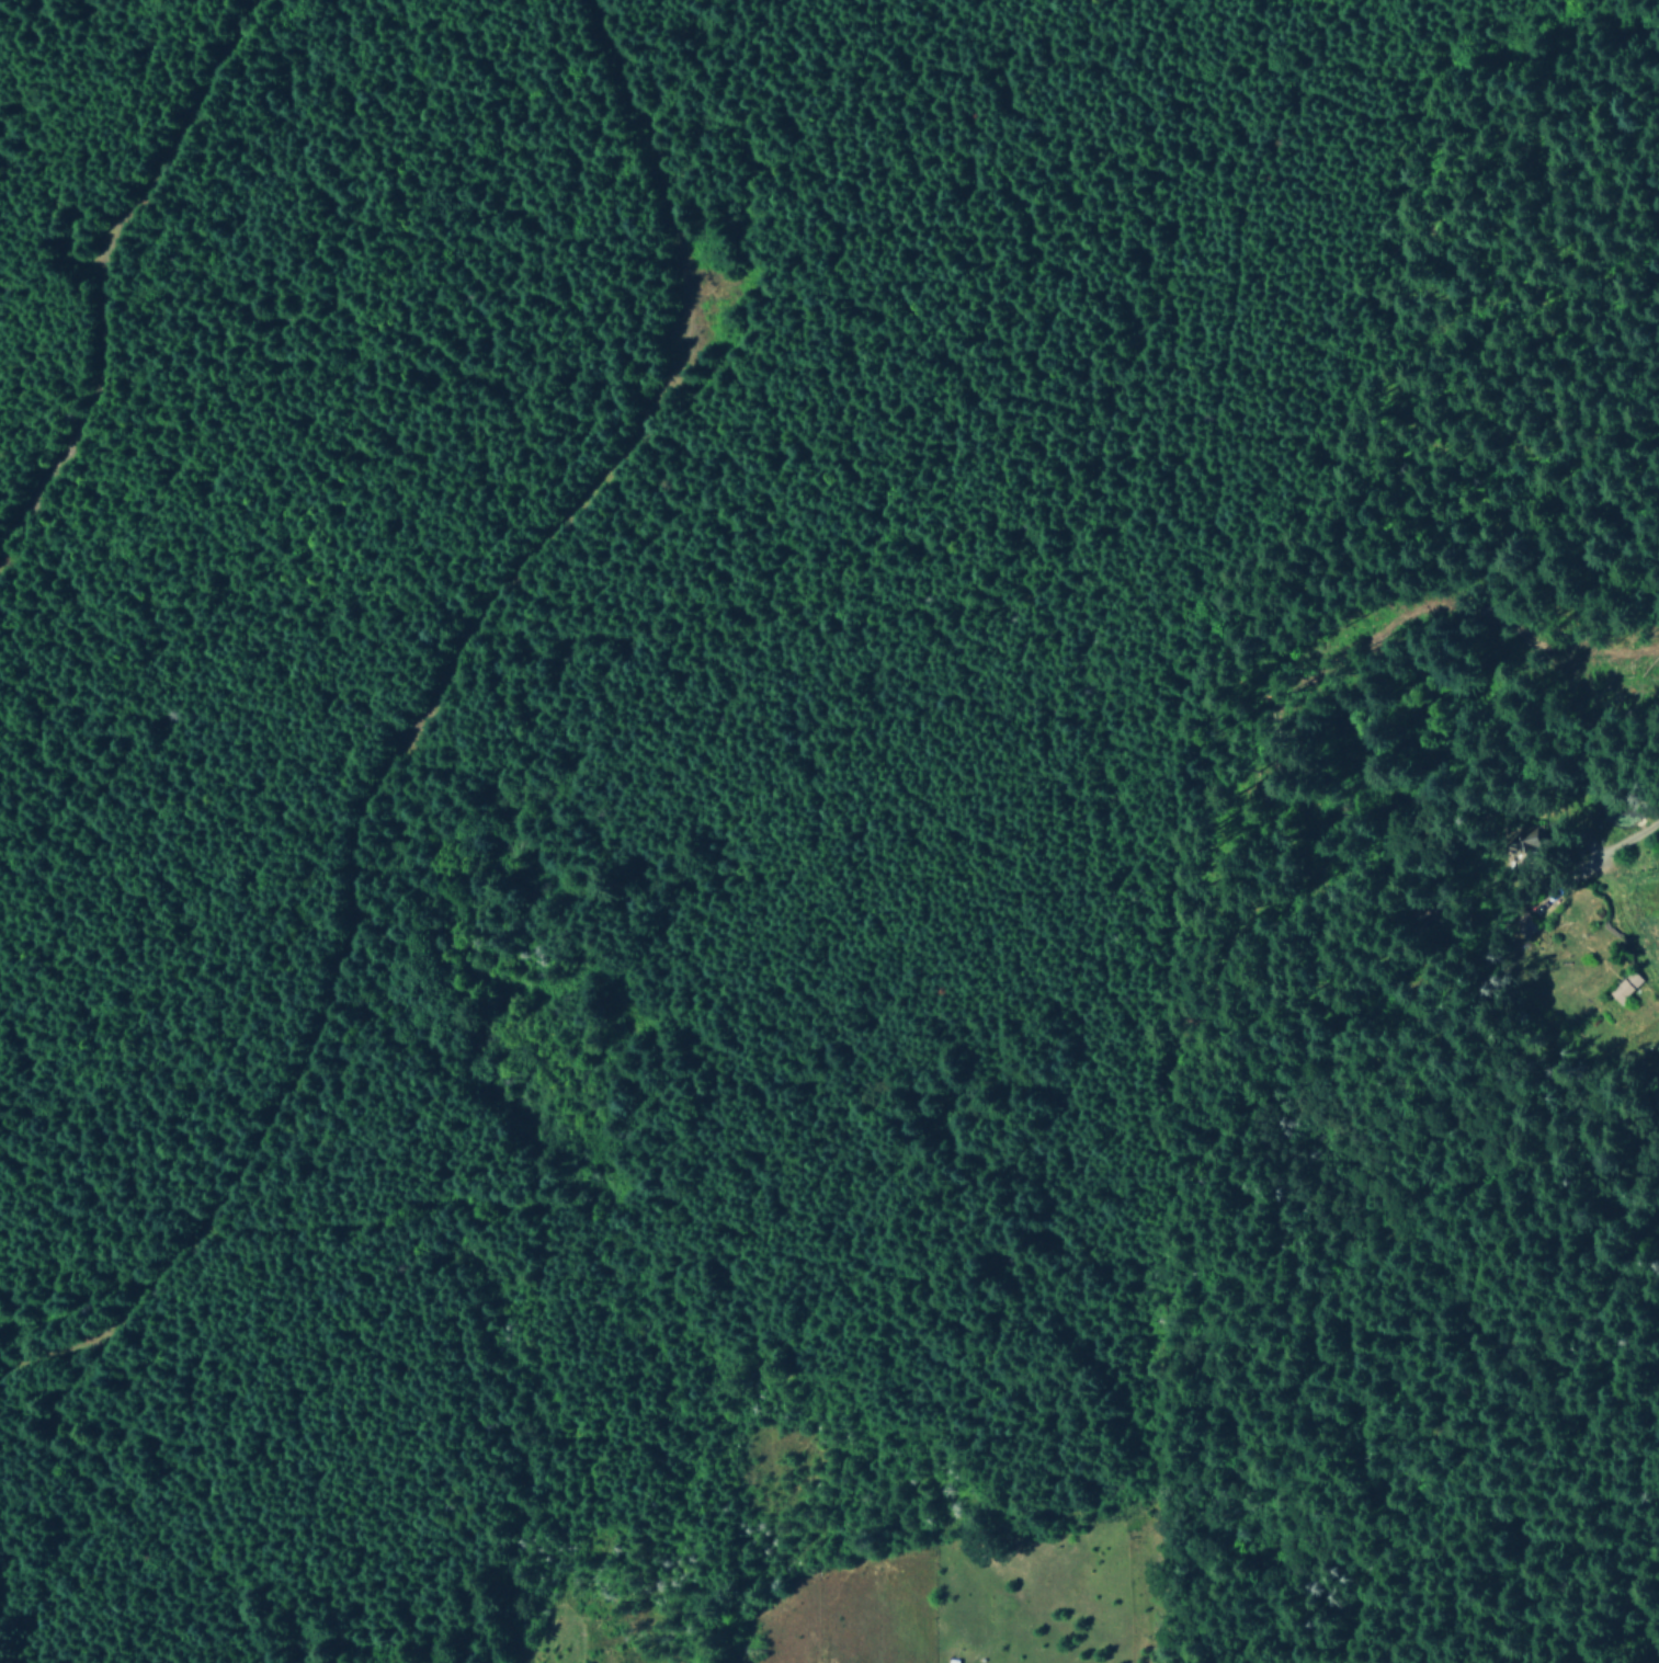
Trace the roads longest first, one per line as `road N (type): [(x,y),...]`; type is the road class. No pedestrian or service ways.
road 1 (residential): [(1658,770),(1600,818),(1538,889)]

